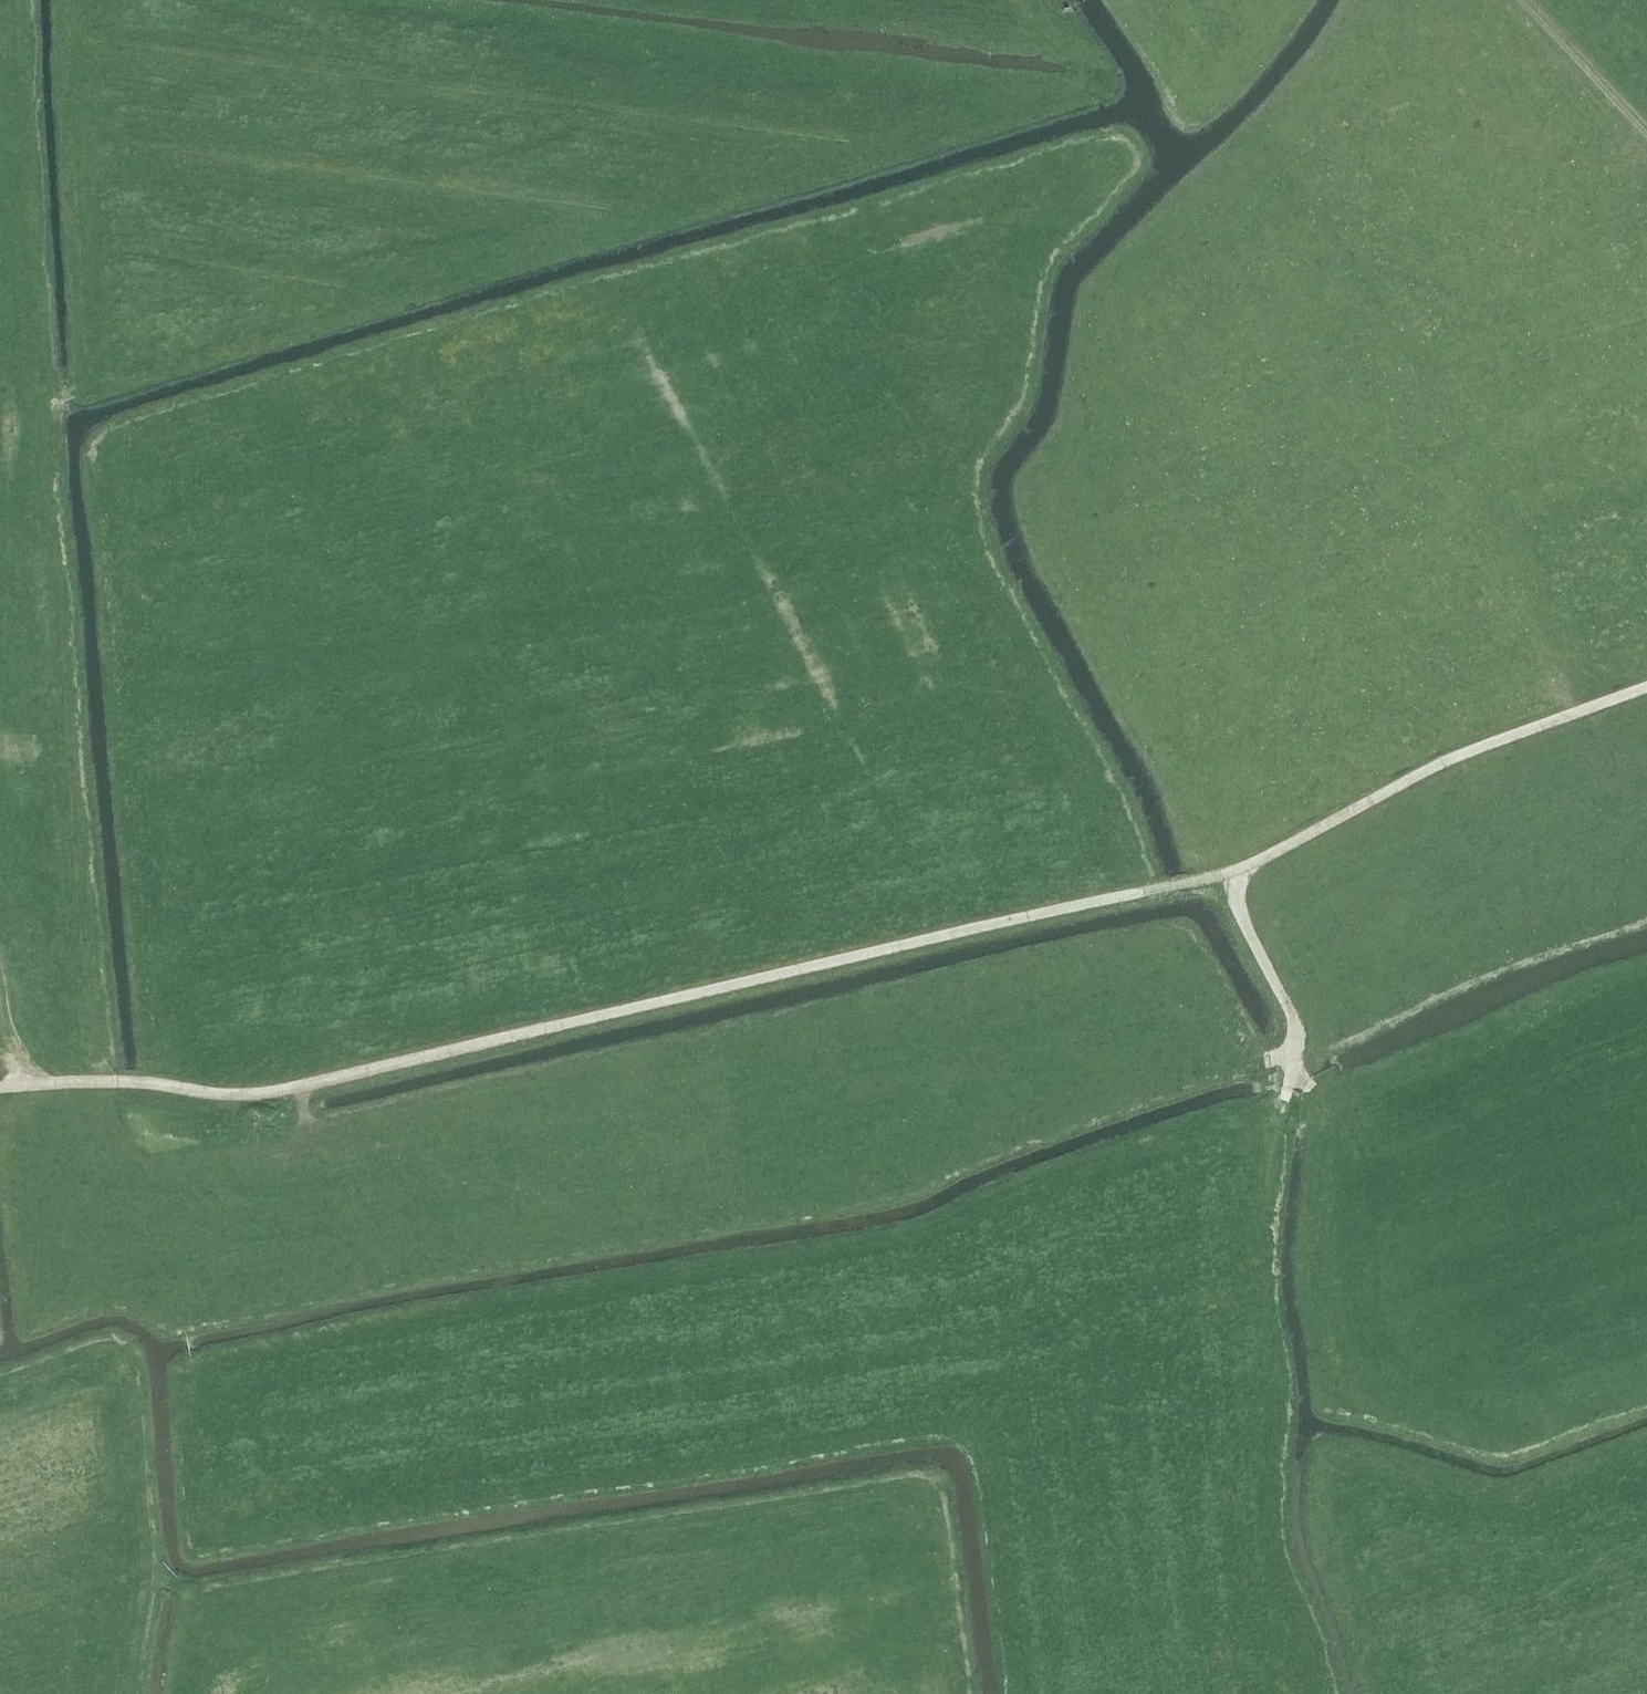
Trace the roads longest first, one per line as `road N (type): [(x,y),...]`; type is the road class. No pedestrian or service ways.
road 1 (track): [(1646,689),(1474,751),(1243,869),(287,1089),(227,1095),(137,1082),(0,1088)]
road 2 (track): [(1243,869),(1240,906),(1300,1039),(1285,1100)]
road 3 (track): [(48,1084),(31,1069),(9,1024),(0,964)]

